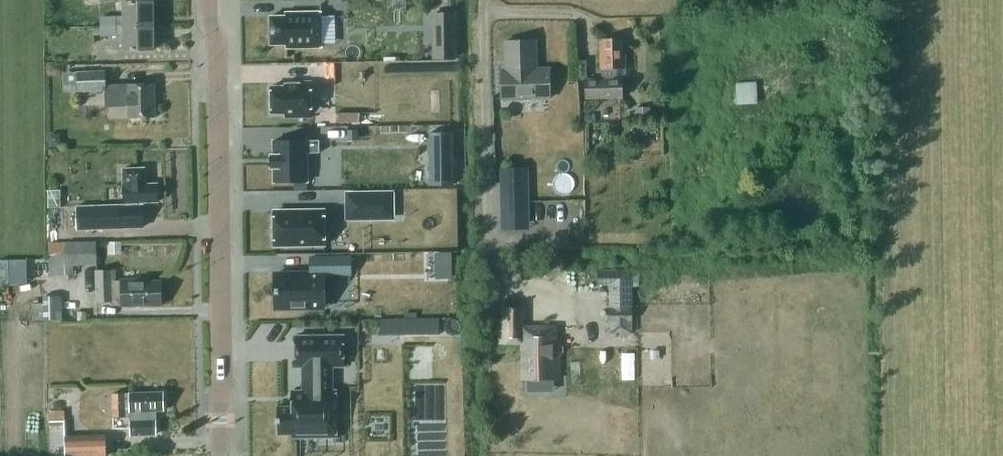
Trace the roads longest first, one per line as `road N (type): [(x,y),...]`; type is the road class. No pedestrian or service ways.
road 1 (tertiary): [(218,455),(210,0)]
road 2 (unclassified): [(475,363),(475,0)]

